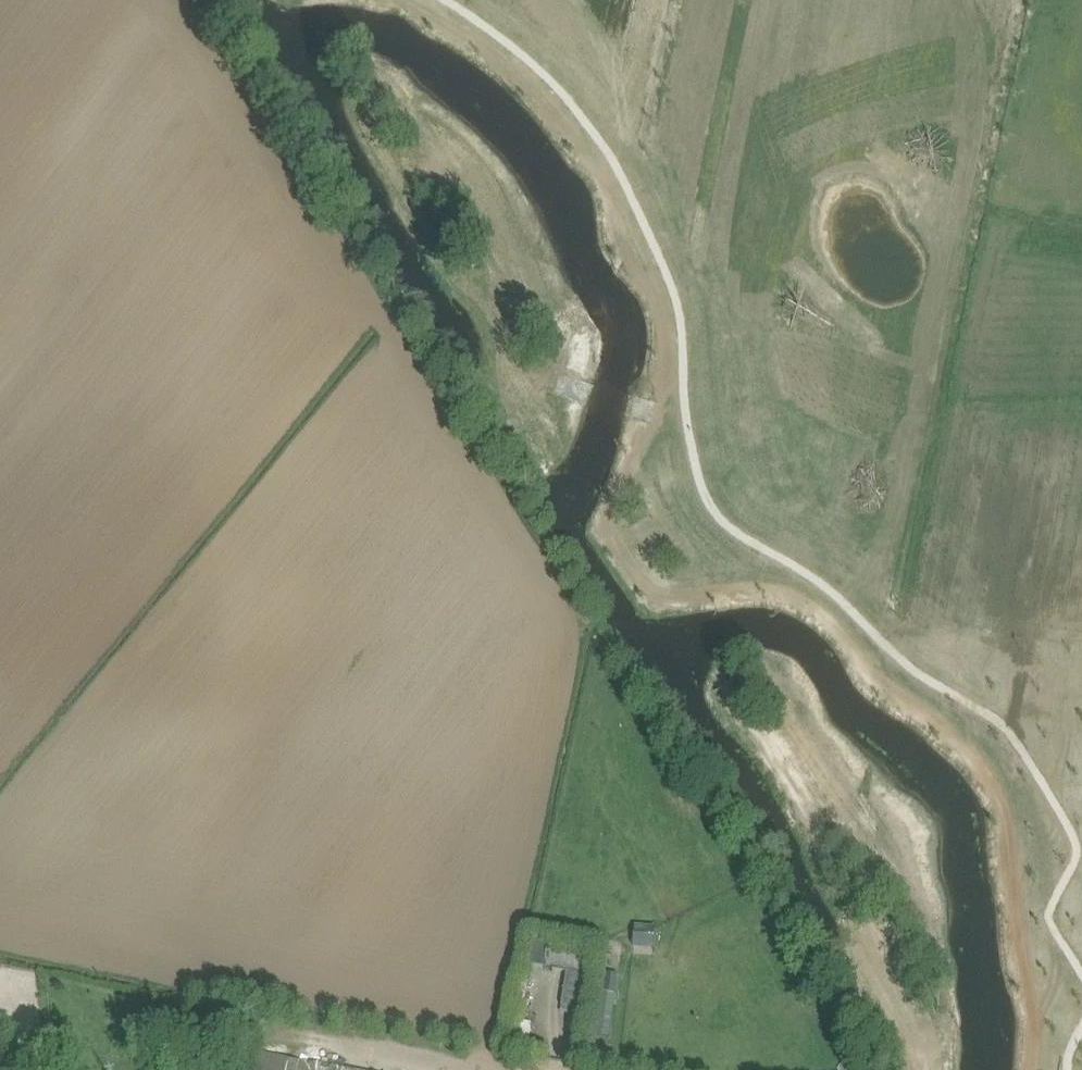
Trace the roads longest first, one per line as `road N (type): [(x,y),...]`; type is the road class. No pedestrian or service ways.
road 1 (track): [(230,1020),(511,1069)]

